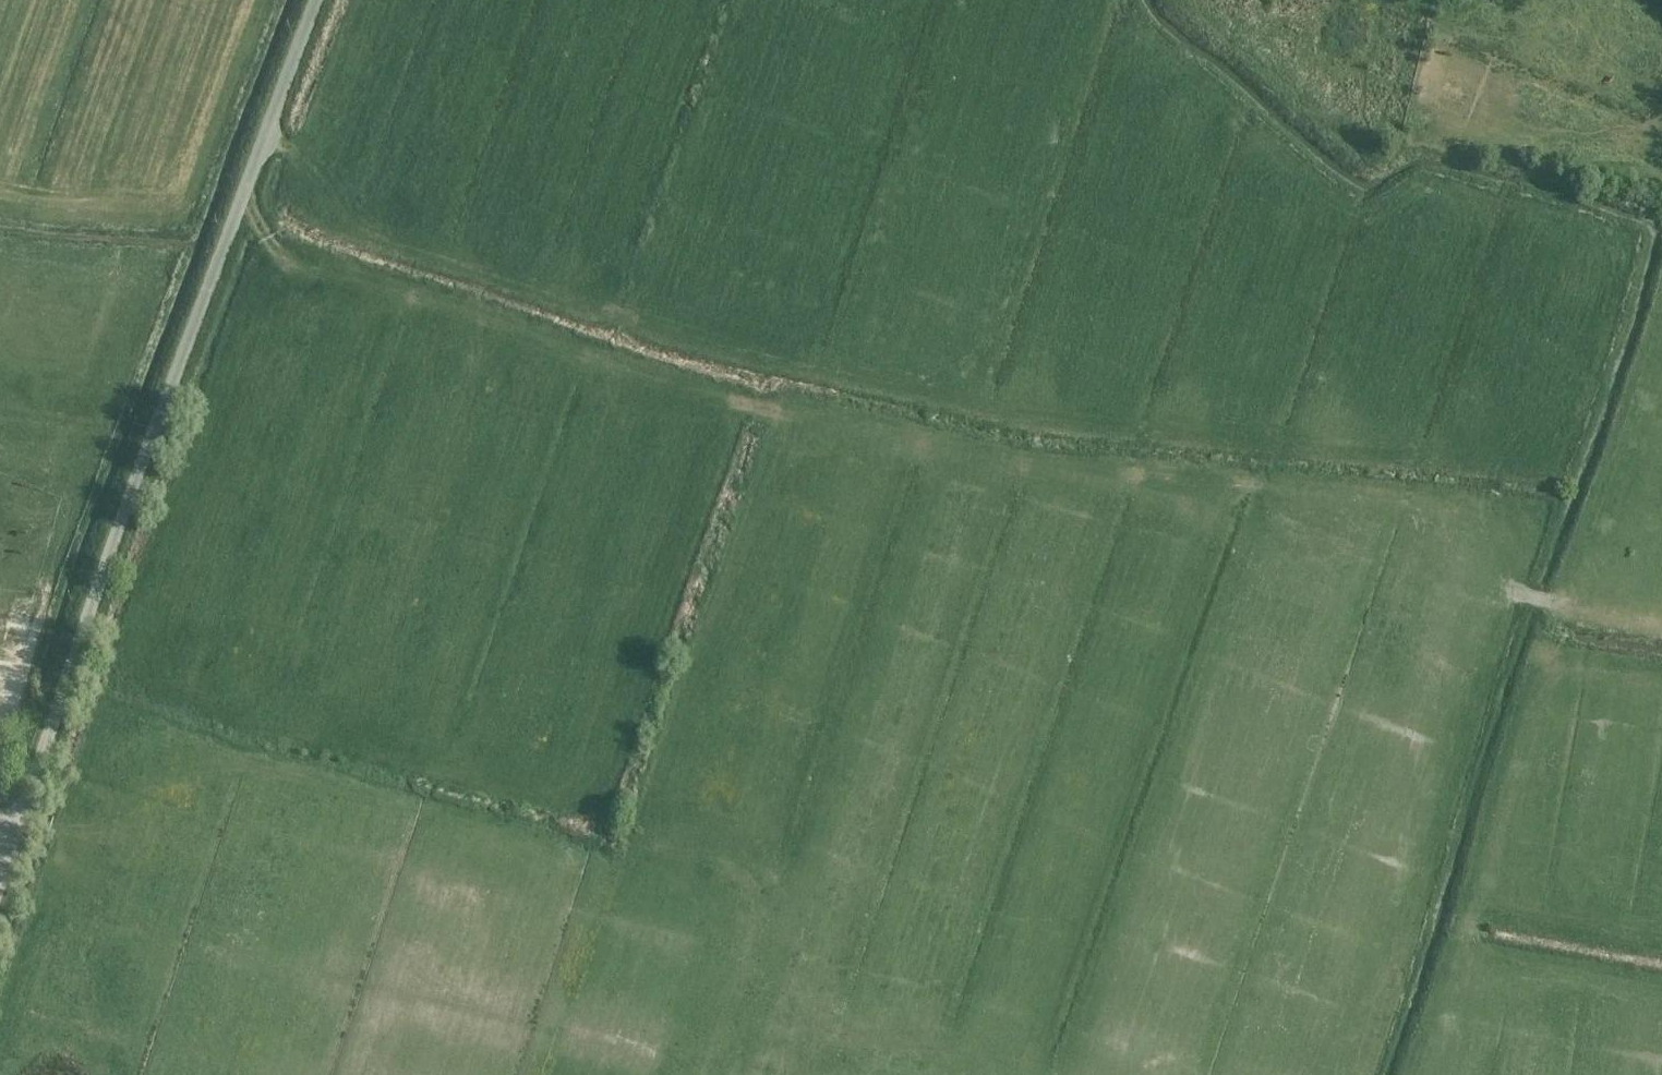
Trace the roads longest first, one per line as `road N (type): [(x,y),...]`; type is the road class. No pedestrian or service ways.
road 1 (residential): [(320,0),(0,882)]
road 2 (track): [(1661,626),(1508,589)]

